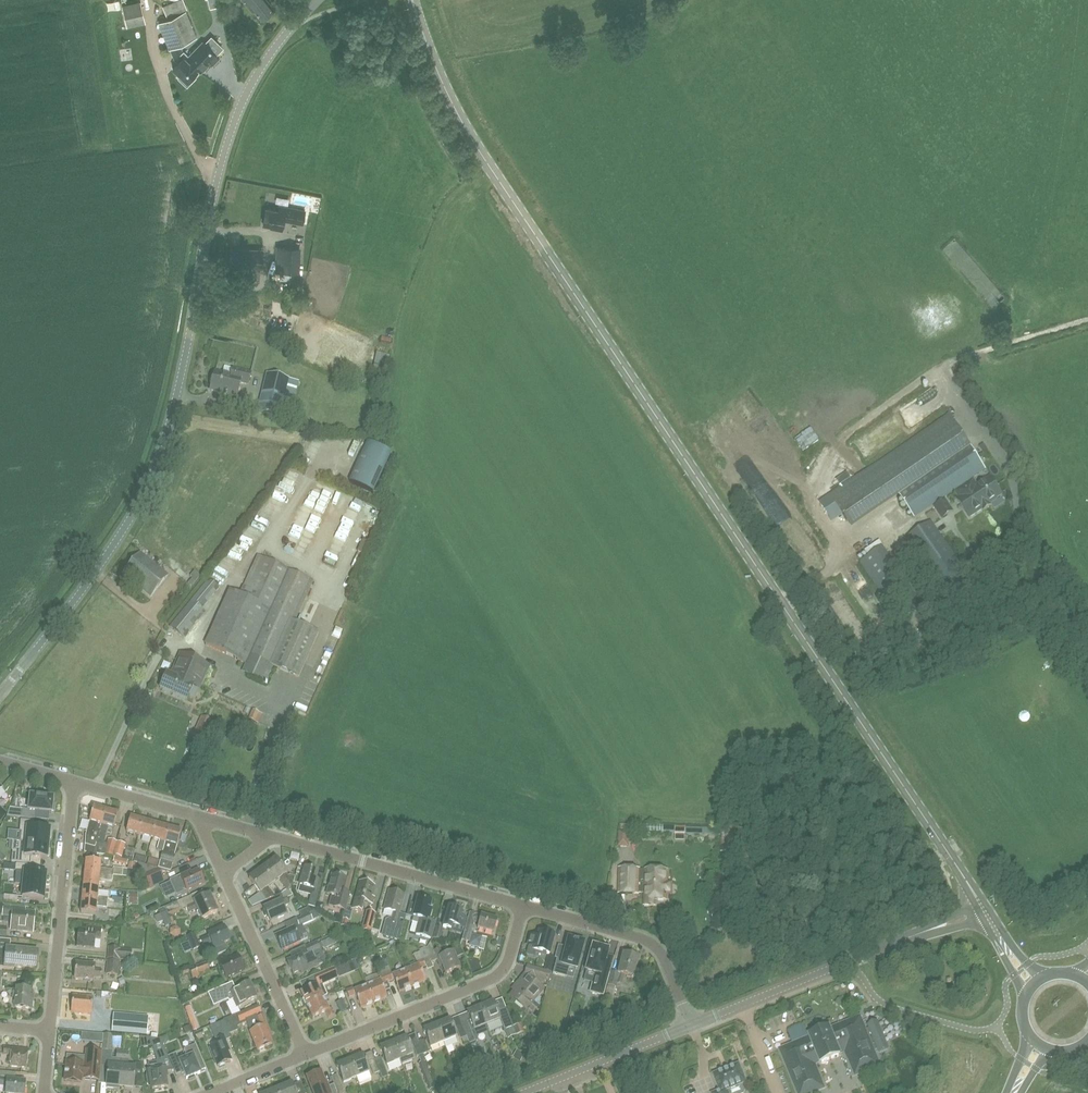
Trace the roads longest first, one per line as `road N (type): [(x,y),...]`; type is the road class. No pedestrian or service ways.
road 1 (tertiary): [(985,910),(464,123),(412,0)]
road 2 (unclassified): [(0,696),(146,491),(171,418),(237,114),(291,28)]
road 3 (tertiary): [(691,1025),(985,910)]
road 4 (residential): [(306,1055),(501,973),(523,906)]
road 5 (residential): [(523,906),(272,837)]
road 6 (residential): [(51,1033),(74,782)]
road 7 (residential): [(691,1025),(648,942),(523,906)]
road 8 (residential): [(306,1055),(227,874)]
road 9 (tertiary): [(524,1092),(691,1025)]
road 10 (residential): [(201,817),(74,782)]

